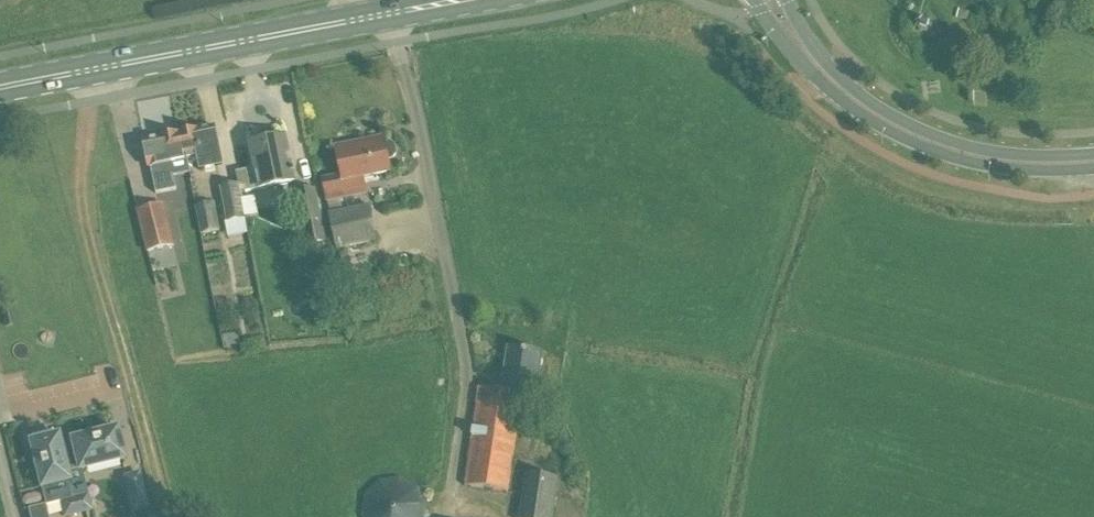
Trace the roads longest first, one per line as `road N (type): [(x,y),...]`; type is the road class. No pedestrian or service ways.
road 1 (primary): [(0,86),(454,0)]
road 2 (tertiary): [(1093,162),(1000,161),(895,128),(803,54),(772,0)]

